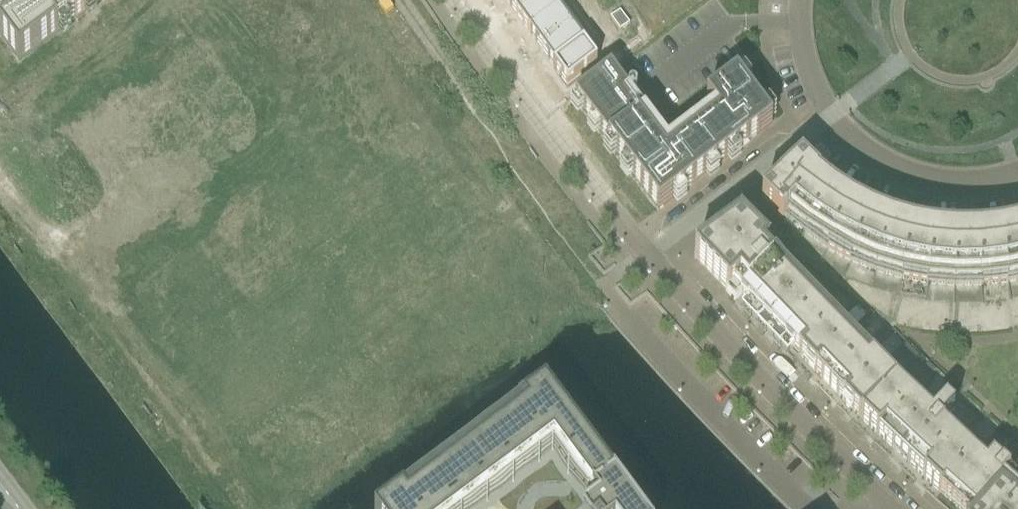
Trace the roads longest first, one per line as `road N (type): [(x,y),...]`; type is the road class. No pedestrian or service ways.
road 1 (residential): [(889,505),(644,253)]
road 2 (unclassified): [(461,0),(644,253)]
road 3 (residential): [(811,508),(598,280)]
road 4 (residential): [(644,253),(827,119)]
road 5 (residential): [(827,119),(853,144),(908,176),(980,186),(1017,177)]
road 6 (residential): [(793,0),(797,52),(827,119)]

